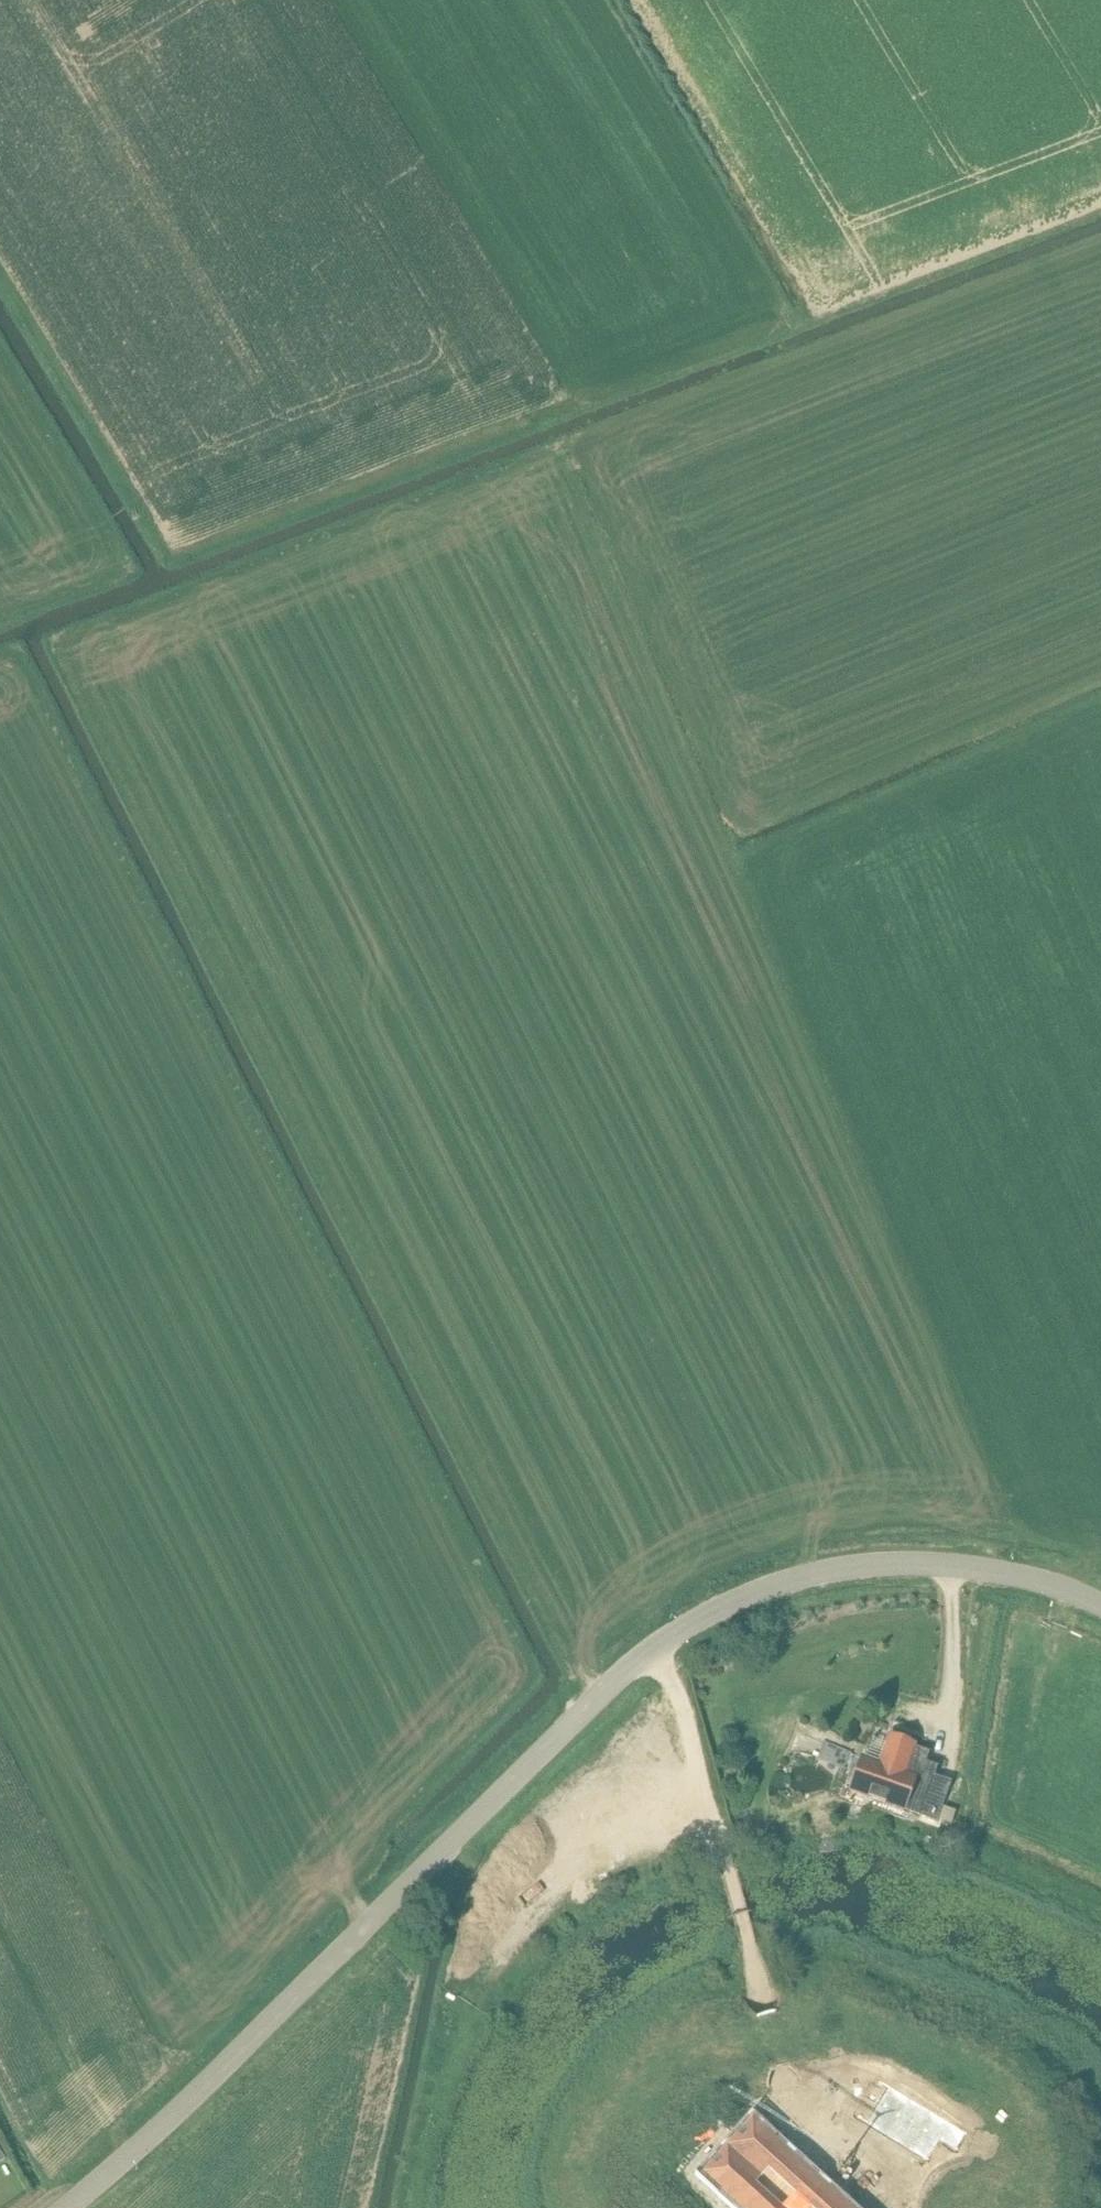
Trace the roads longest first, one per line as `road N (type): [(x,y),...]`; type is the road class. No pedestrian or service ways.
road 1 (unclassified): [(67,2207),(204,2089),(591,1678),(646,1639),(765,1586),(860,1566),(969,1572),(1100,1619)]

